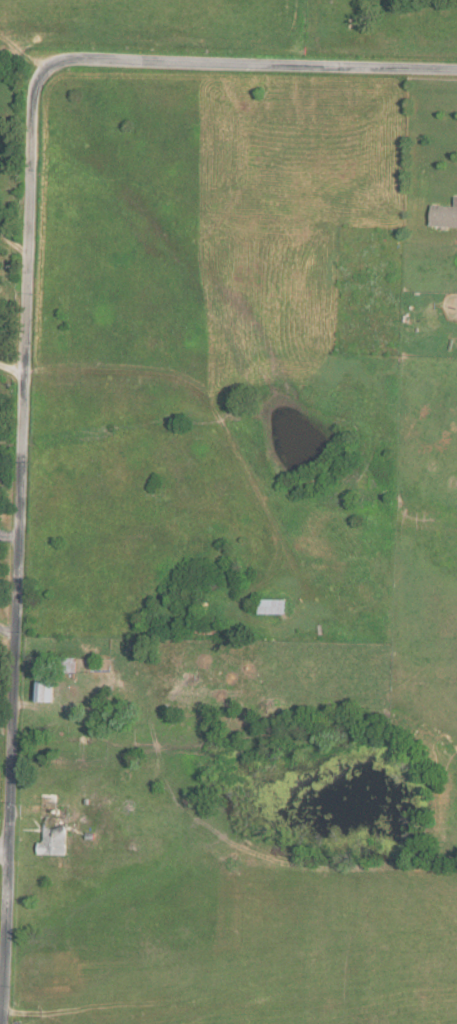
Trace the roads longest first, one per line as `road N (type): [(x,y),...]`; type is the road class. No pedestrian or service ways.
road 1 (residential): [(8,861),(34,103),(50,65)]
road 2 (residential): [(50,65),(456,75)]
road 3 (residential): [(2,1023),(8,861)]

